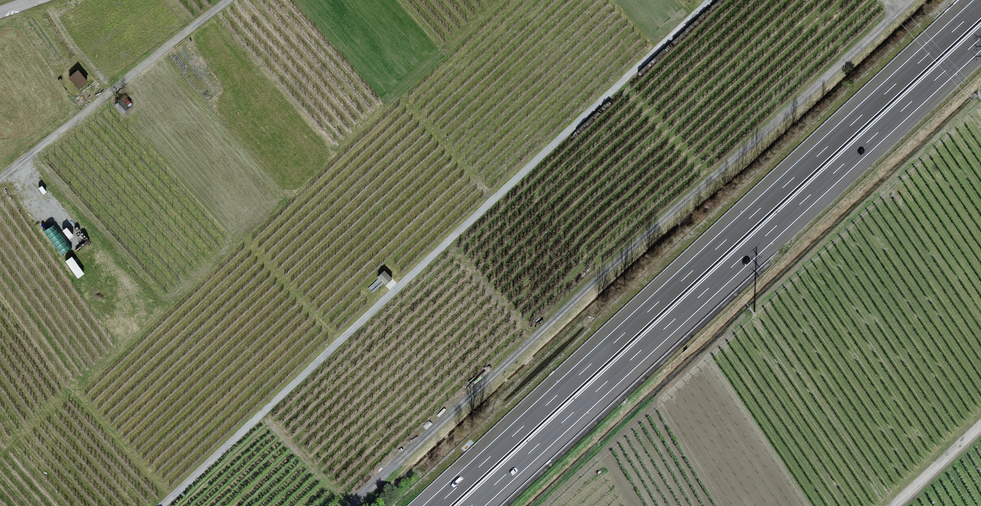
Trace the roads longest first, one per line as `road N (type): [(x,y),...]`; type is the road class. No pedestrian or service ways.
road 1 (track): [(910,0),(349,505)]
road 2 (unclassified): [(161,505),(710,0)]
road 3 (motorway): [(980,5),(436,505)]
road 4 (motorway): [(472,505),(980,38)]
road 5 (unclassified): [(0,176),(228,0)]
road 6 (unclassified): [(980,420),(887,505)]

